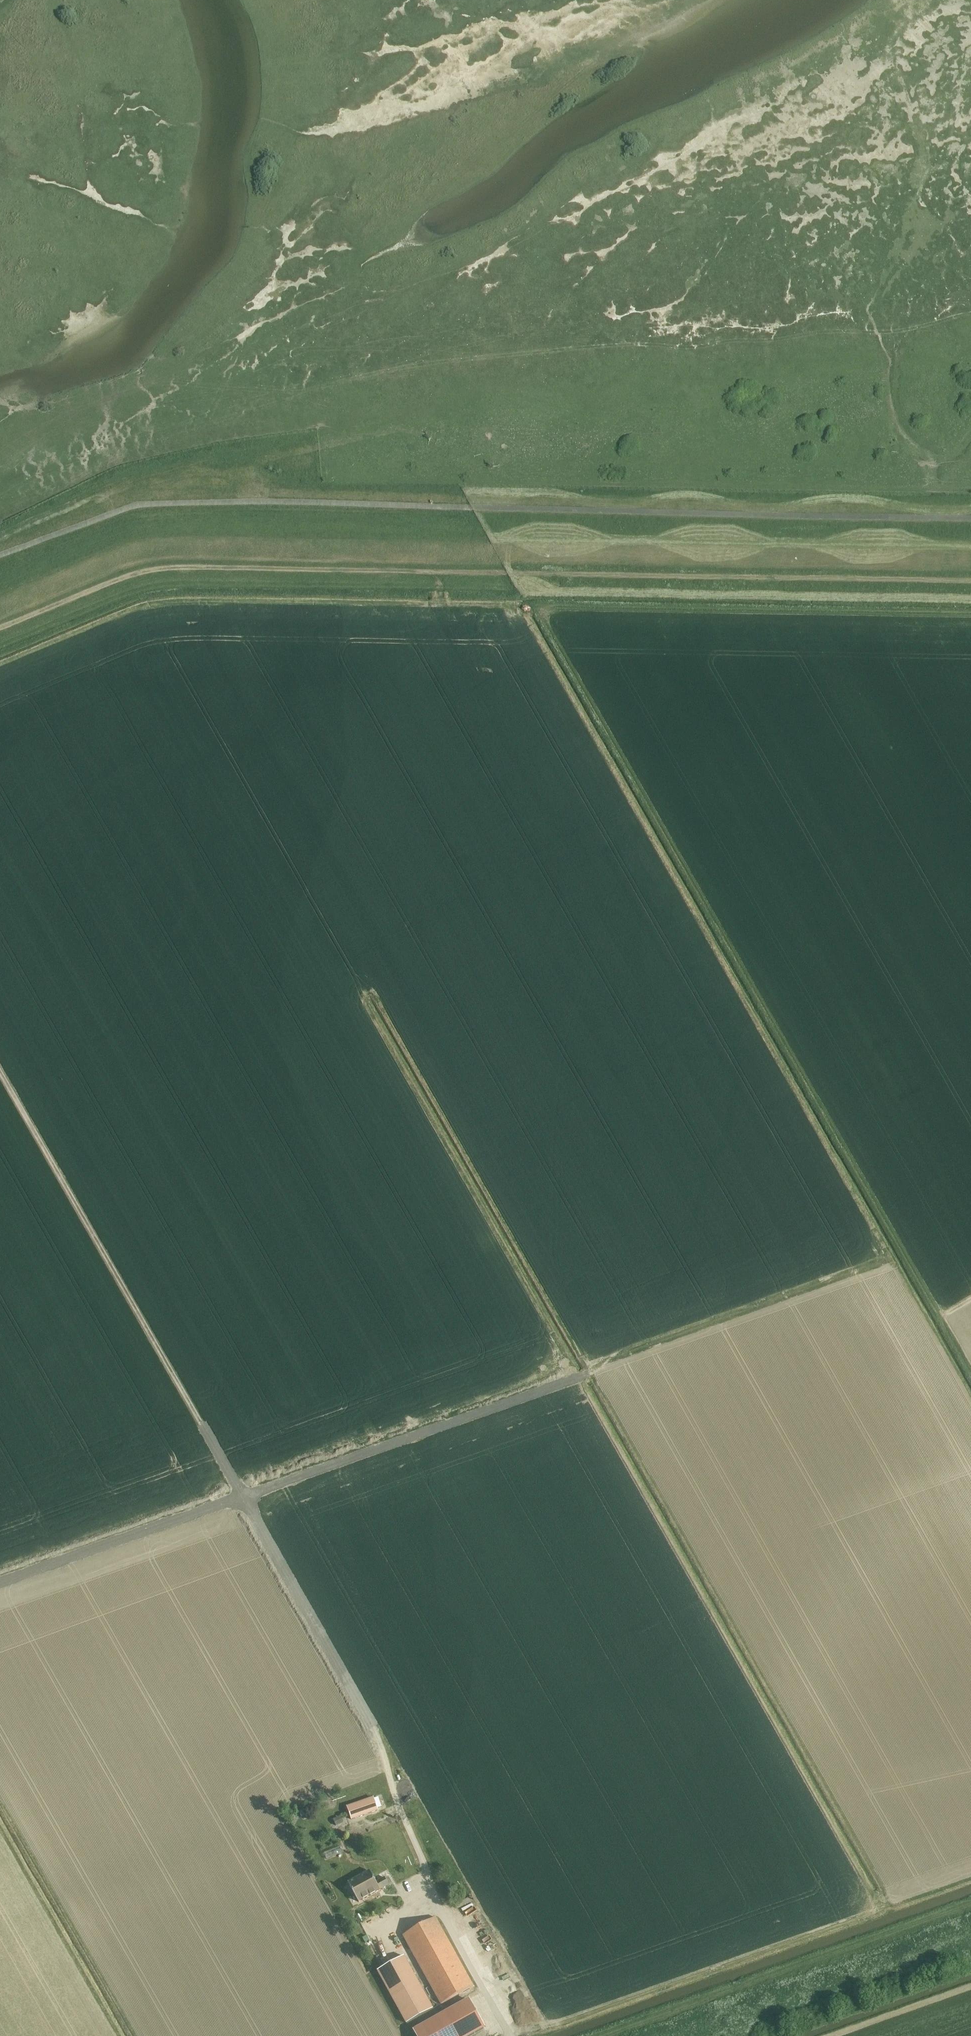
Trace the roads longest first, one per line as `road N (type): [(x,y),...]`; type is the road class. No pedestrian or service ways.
road 1 (track): [(383,1752),(0,1072)]
road 2 (track): [(0,629),(129,577),(173,568),(423,573),(439,580),(441,600)]
road 3 (track): [(970,1906),(609,2035)]

